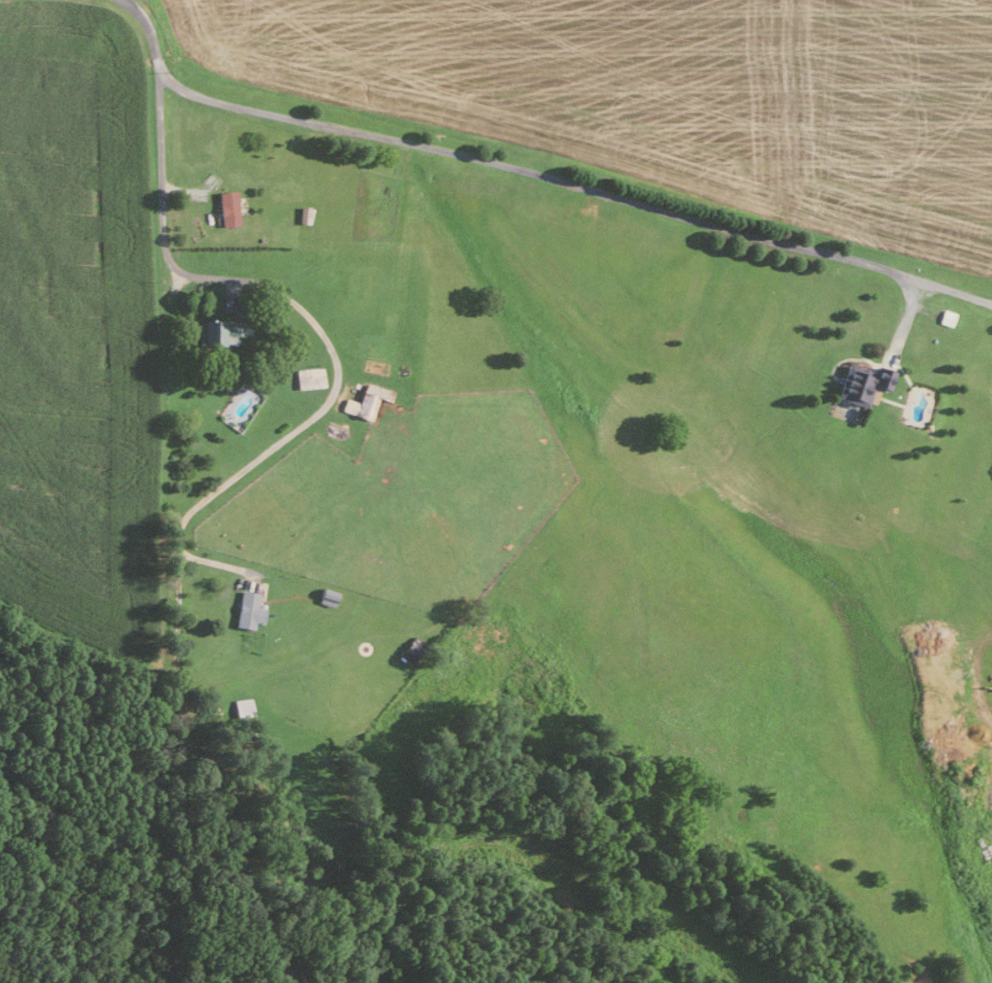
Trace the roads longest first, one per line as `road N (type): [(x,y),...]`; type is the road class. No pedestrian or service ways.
road 1 (residential): [(168,263),(150,30),(126,0)]

